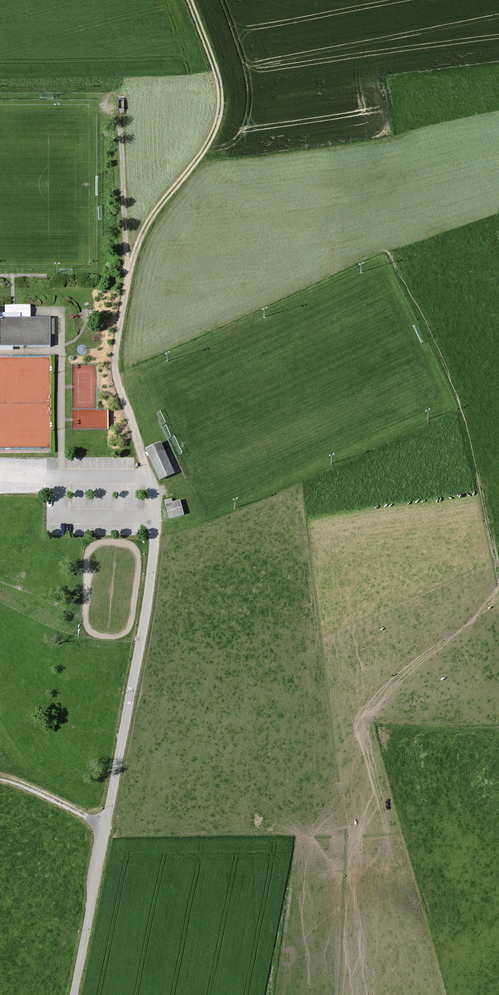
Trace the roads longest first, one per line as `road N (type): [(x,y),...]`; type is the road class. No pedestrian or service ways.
road 1 (track): [(190,0),(220,83),(220,111),(206,146),(142,234),(115,357),(148,476)]
road 2 (unclassified): [(148,476),(152,570),(106,826)]
road 3 (unclassified): [(74,994),(106,826)]
road 4 (track): [(130,271),(120,114)]

